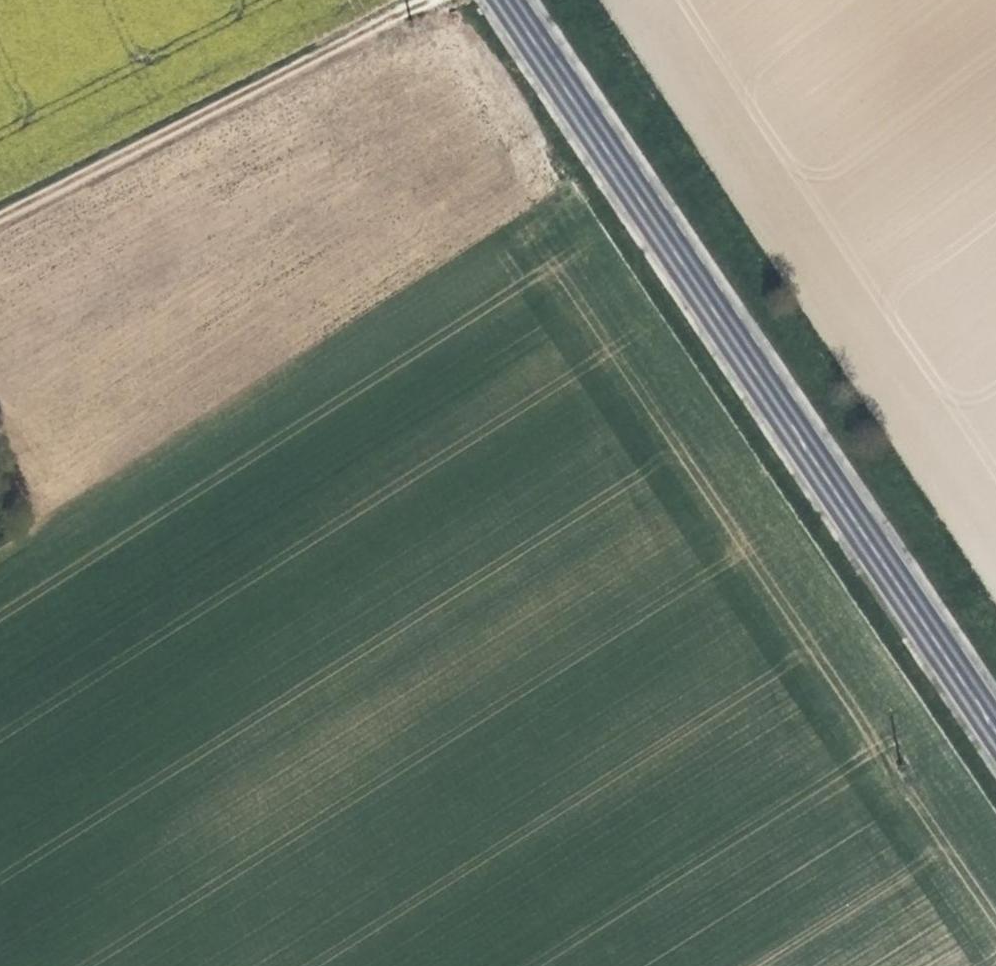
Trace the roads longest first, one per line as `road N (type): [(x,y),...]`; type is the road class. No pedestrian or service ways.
road 1 (primary): [(995,732),(508,0)]
road 2 (track): [(432,0),(0,220)]

